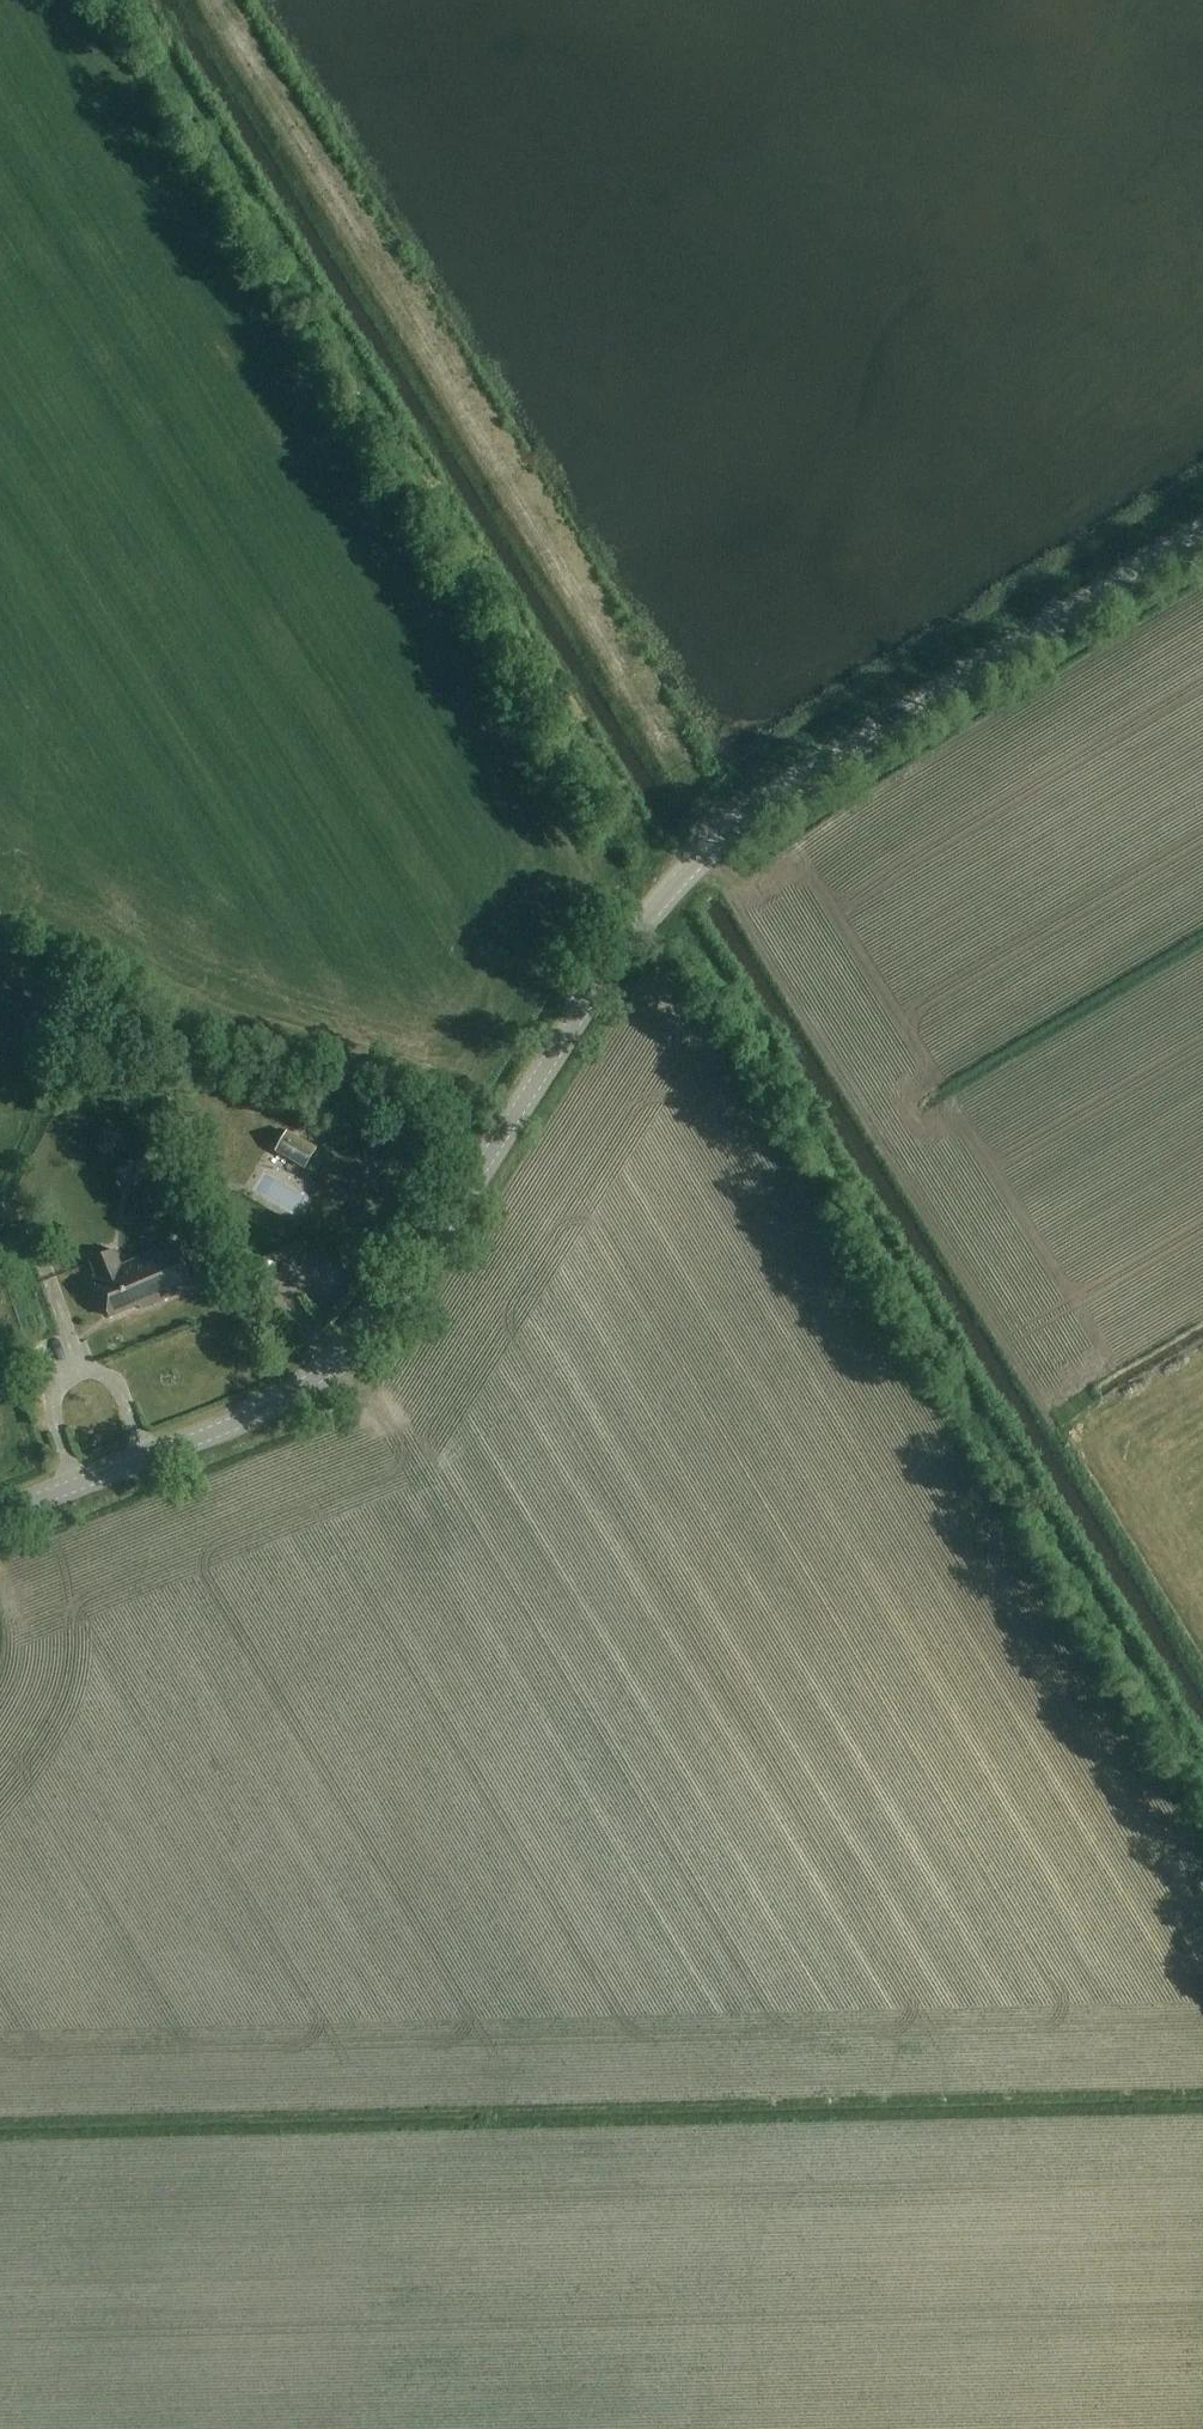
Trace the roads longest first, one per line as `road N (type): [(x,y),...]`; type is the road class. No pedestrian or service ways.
road 1 (tertiary): [(1202,530),(771,799),(707,851),(637,933),(388,1311),(351,1353),(252,1415),(0,1515)]
road 2 (track): [(221,0),(726,836)]

